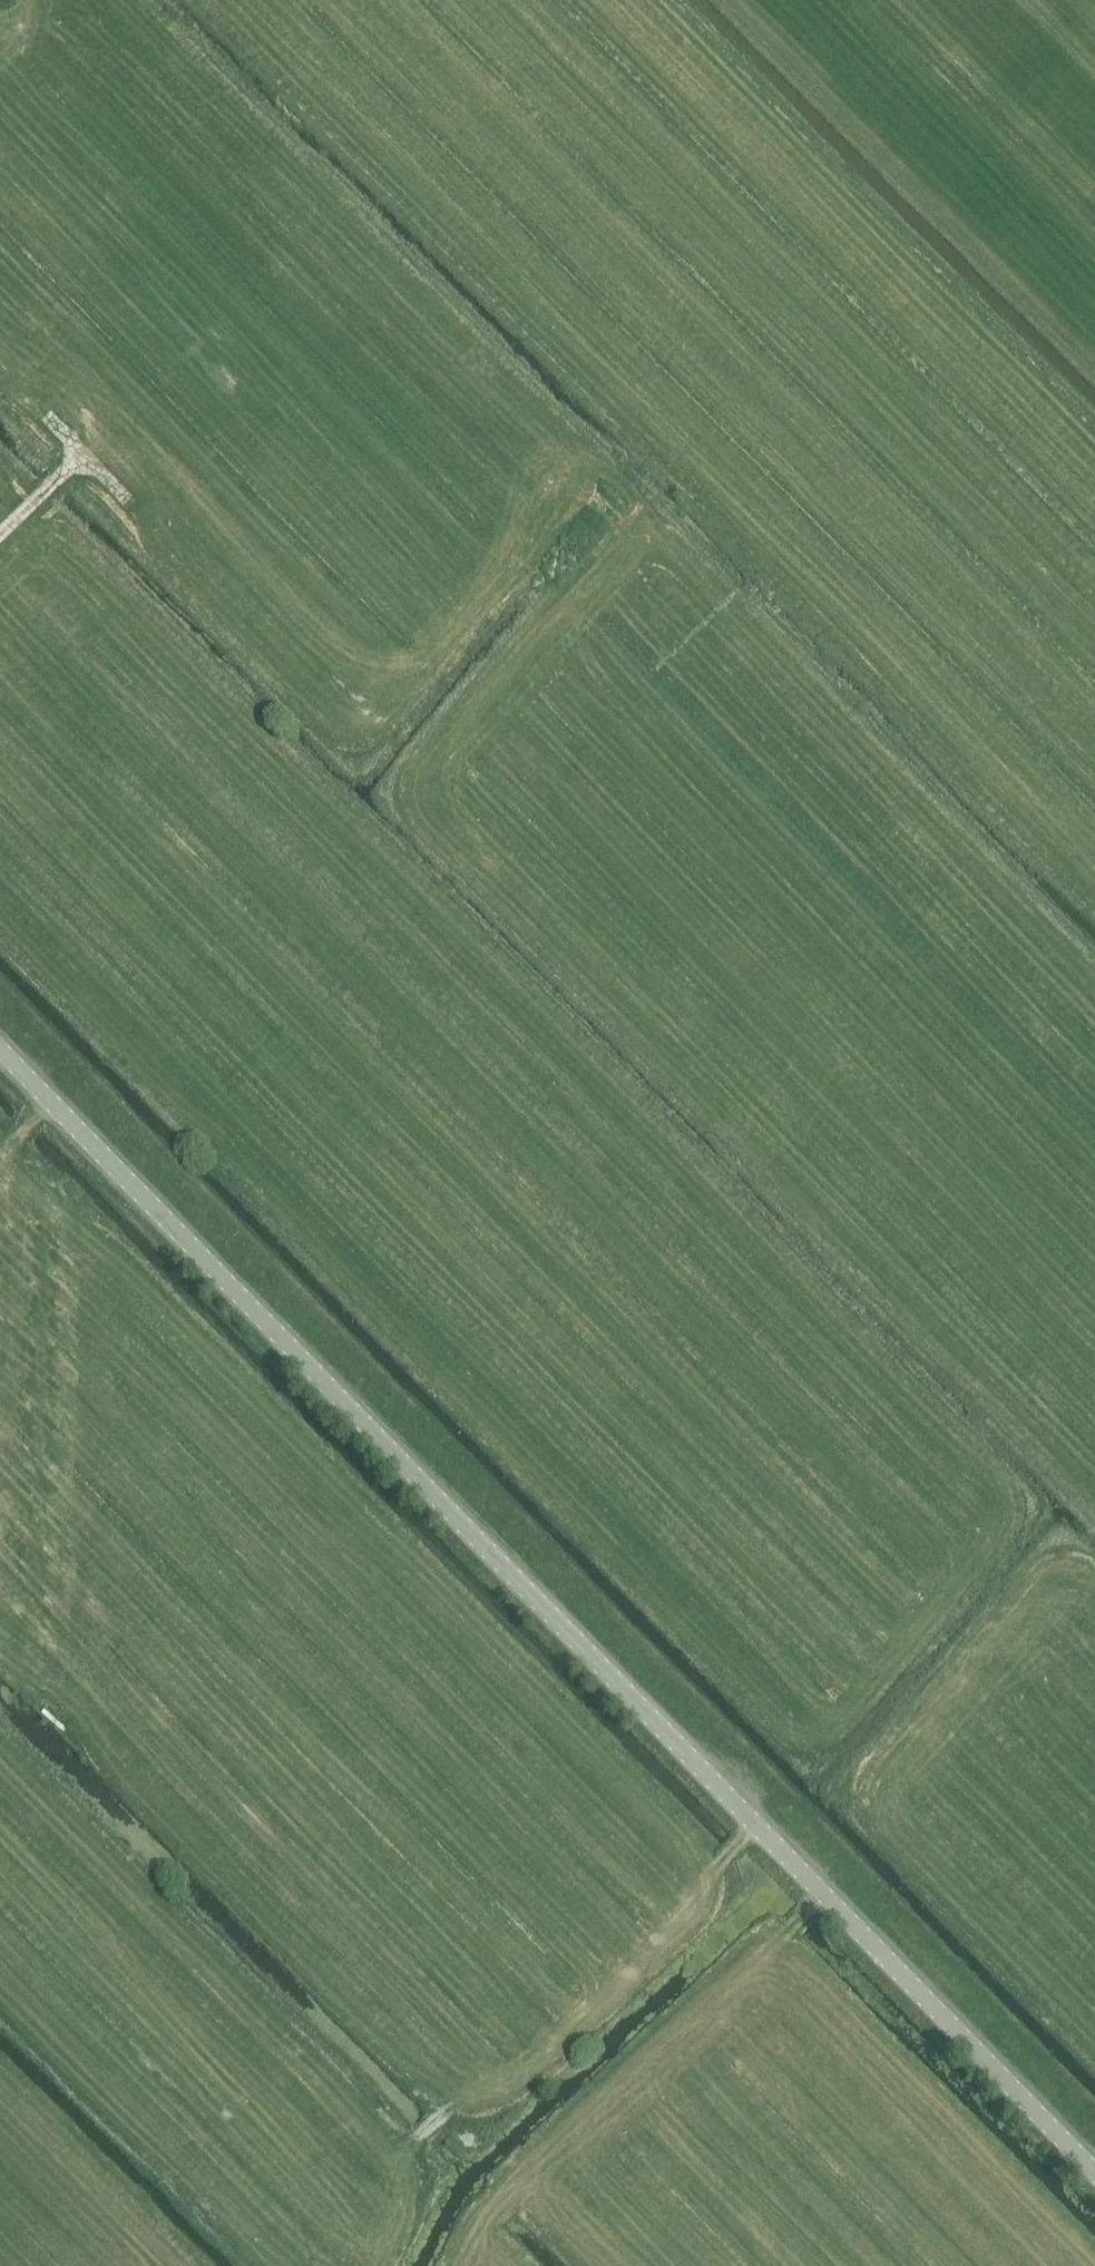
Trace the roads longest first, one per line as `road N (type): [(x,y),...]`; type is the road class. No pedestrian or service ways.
road 1 (tertiary): [(1094,2172),(0,1049)]

